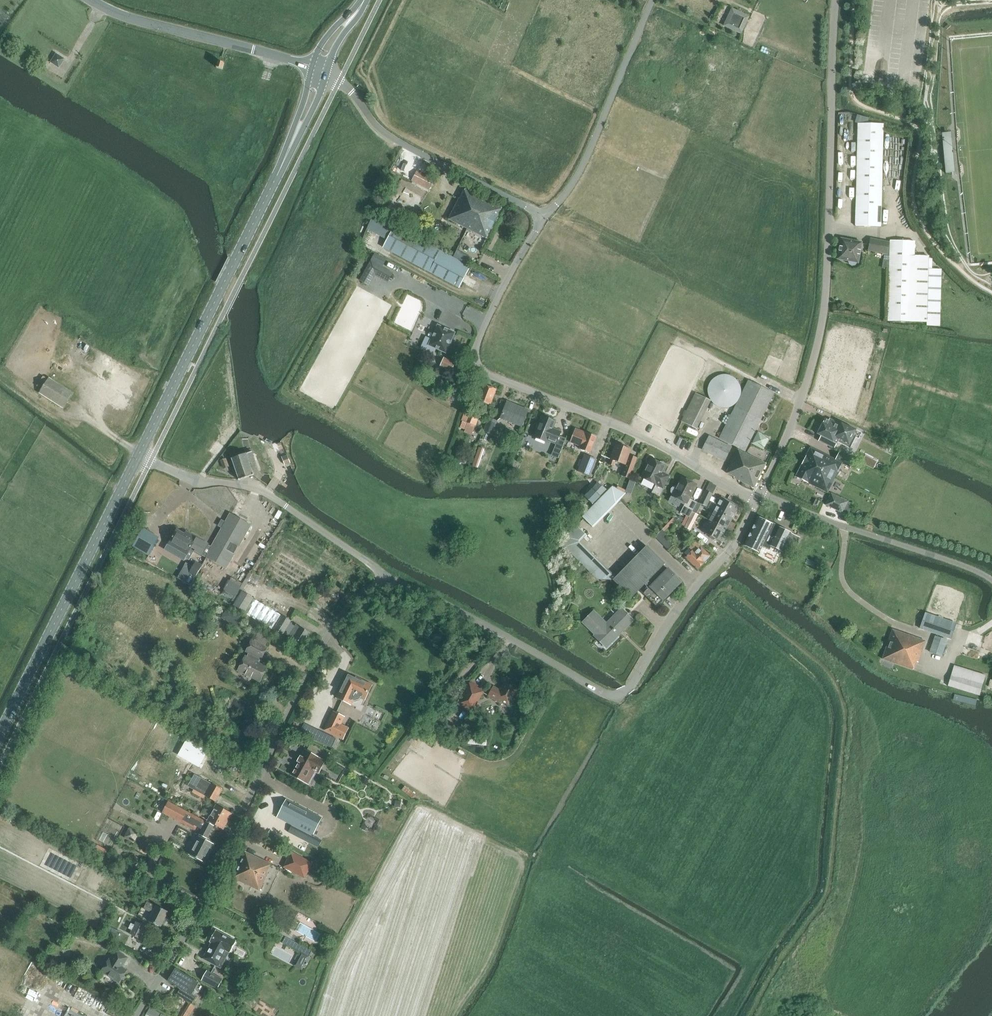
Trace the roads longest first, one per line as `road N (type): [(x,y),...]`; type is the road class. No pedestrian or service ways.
road 1 (unclassified): [(381,575),(604,692),(621,694),(758,498)]
road 2 (unclassified): [(135,1015),(209,888),(315,650),(381,575)]
road 3 (unclassified): [(760,492),(794,421),(825,310),(836,0)]
road 4 (unclassified): [(758,498),(647,441),(482,373),(478,344),(544,216)]
road 5 (tertiary): [(137,456),(306,112),(319,68)]
road 6 (tertiary): [(0,733),(137,456)]
road 7 (unclassified): [(381,575),(266,493),(196,481),(137,456)]
road 8 (unclassified): [(544,216),(393,141),(319,68)]
road 9 (unclassified): [(991,579),(760,492)]
road 10 (tertiary): [(319,68),(119,17),(85,0)]
road 11 (residential): [(544,216),(580,171),(654,0)]

